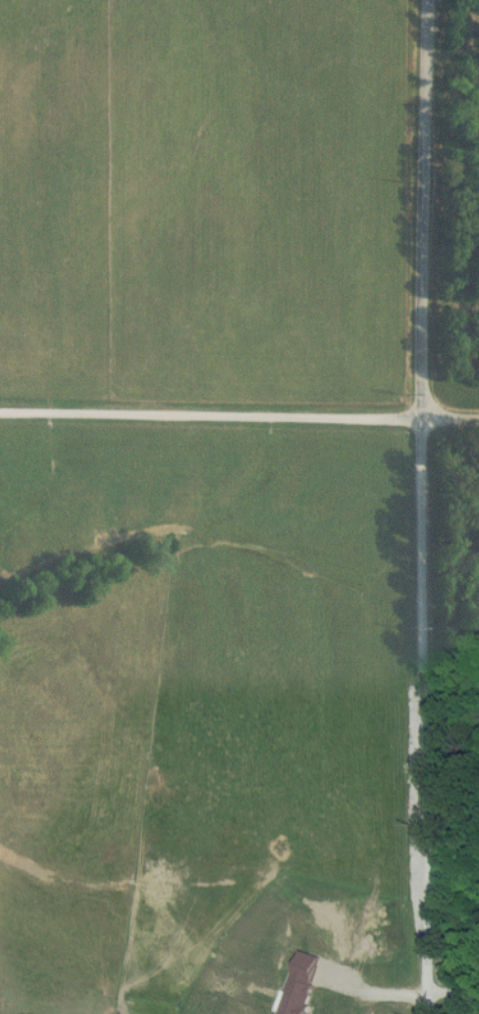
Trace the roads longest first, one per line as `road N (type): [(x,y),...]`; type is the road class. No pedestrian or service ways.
road 1 (residential): [(424,1013),(428,0)]
road 2 (residential): [(478,422),(0,414)]

